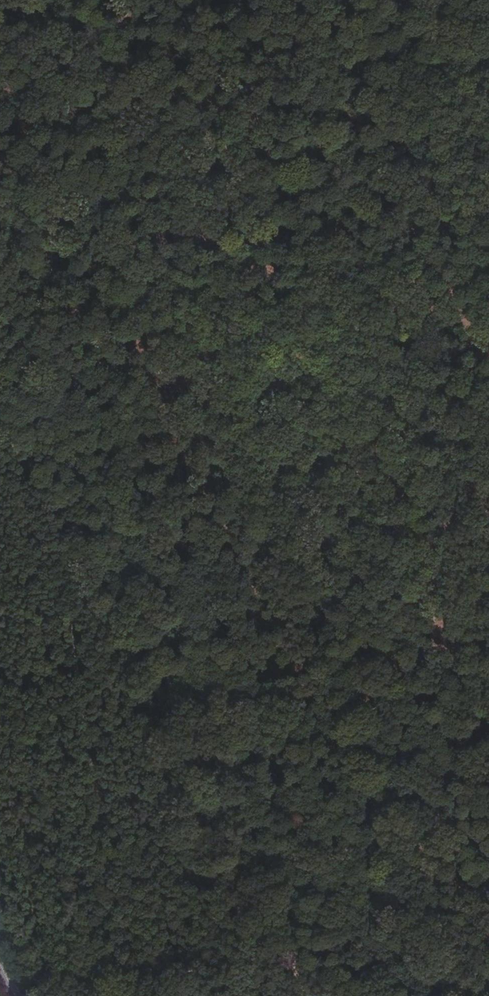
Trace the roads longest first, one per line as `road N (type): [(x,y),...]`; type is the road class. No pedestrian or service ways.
road 1 (track): [(406,0),(358,93),(363,153),(488,353)]

